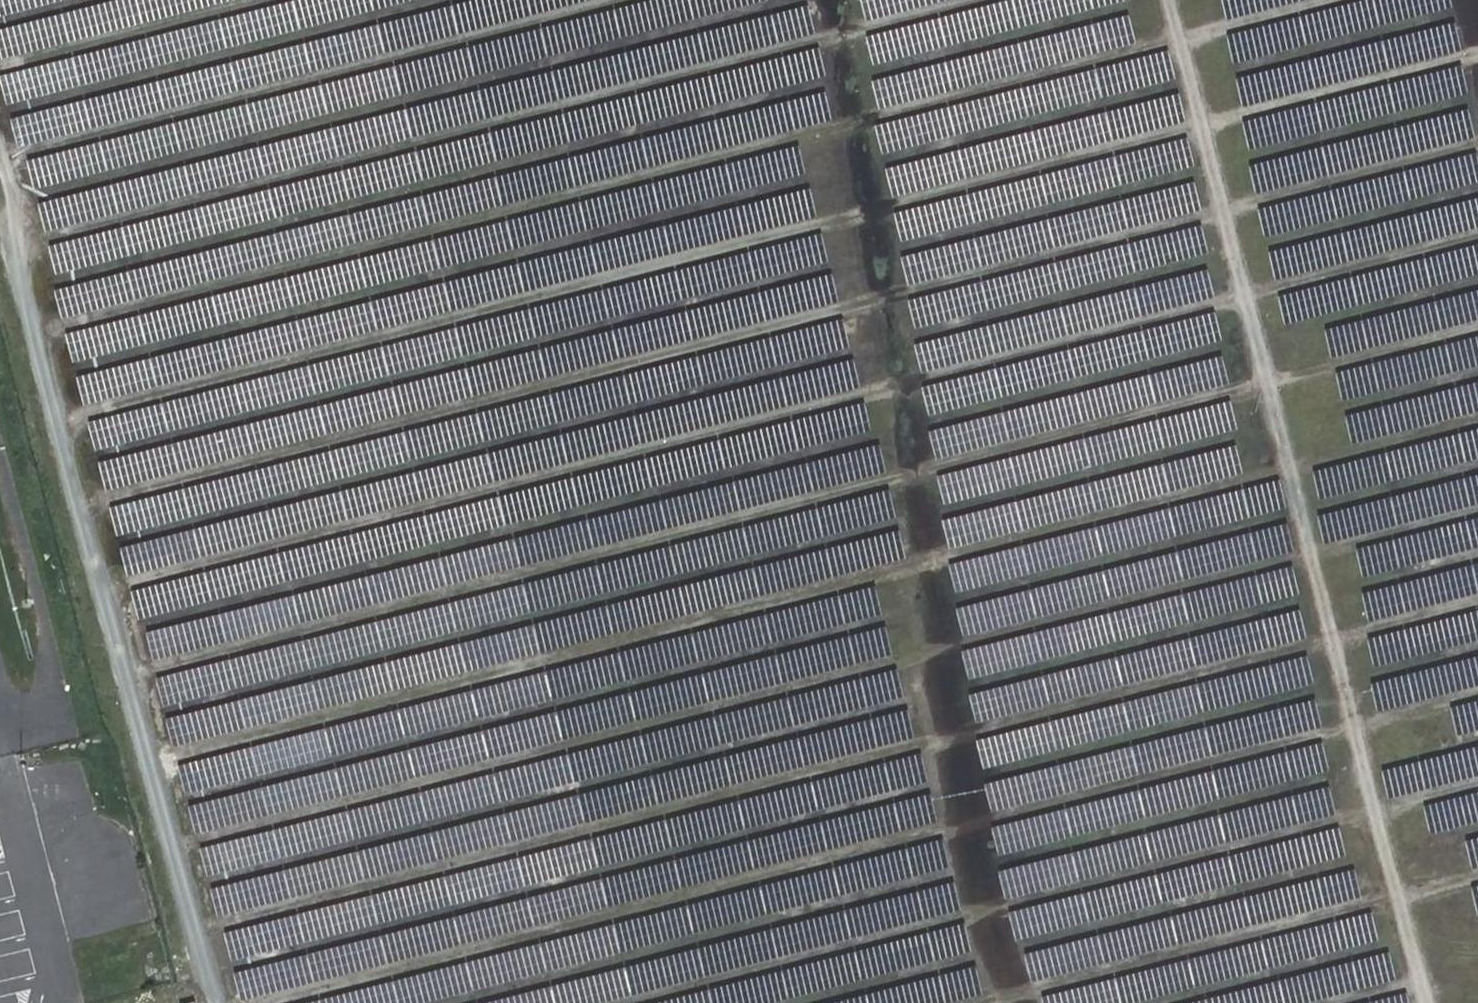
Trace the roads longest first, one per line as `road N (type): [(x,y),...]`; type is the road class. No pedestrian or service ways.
road 1 (track): [(62,419),(1477,55)]
road 2 (track): [(1477,147),(85,505)]
road 3 (track): [(107,588),(1477,236)]
road 4 (track): [(129,673),(1477,328)]
road 5 (track): [(1477,421),(153,762)]
road 6 (track): [(175,846),(1477,510)]
road 7 (track): [(1333,0),(39,331)]
road 8 (track): [(197,930),(1477,601)]
road 9 (track): [(265,1002),(1477,693)]
road 10 (track): [(1423,1002),(1167,0)]
road 11 (track): [(16,244),(968,0)]
road 12 (track): [(629,1002),(1477,785)]
road 13 (track): [(0,182),(216,1002)]
road 14 (track): [(625,0),(0,160)]
road 15 (track): [(983,1002),(1477,877)]
road 16 (track): [(0,67),(261,0)]

